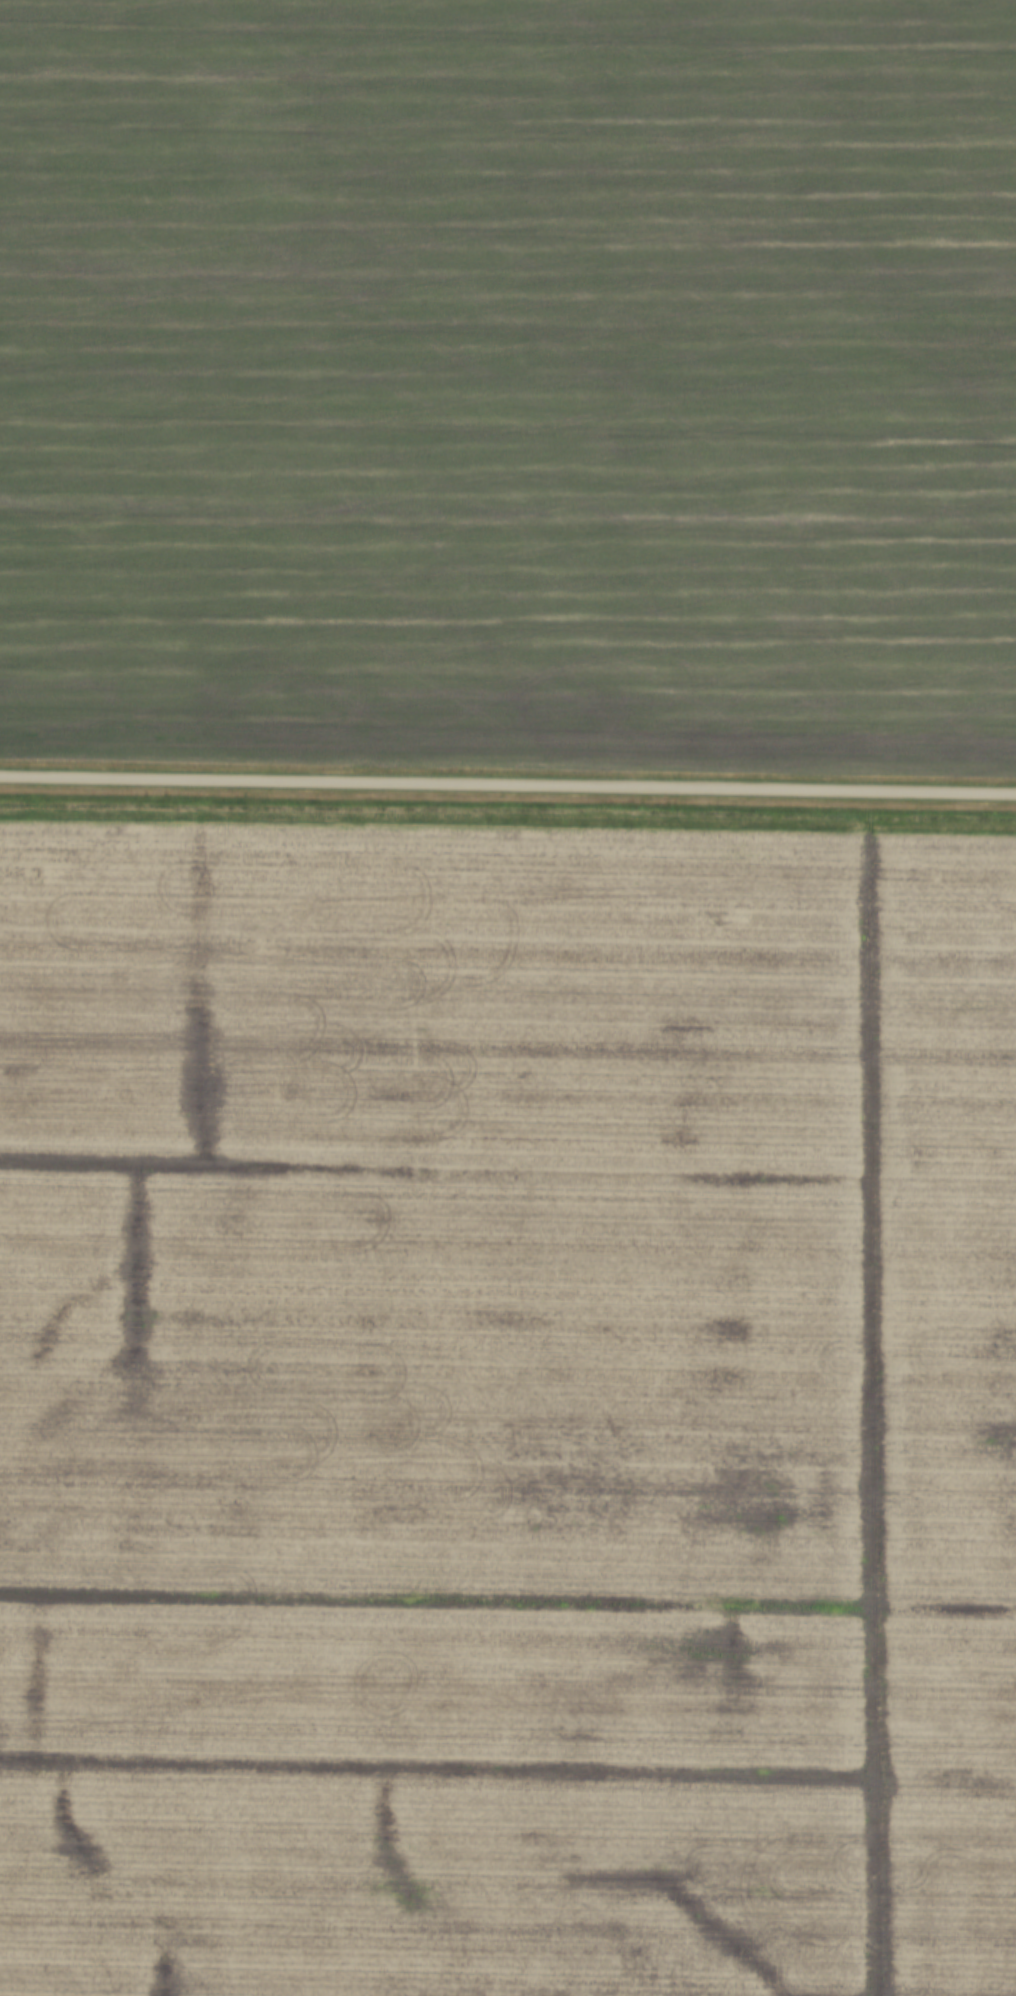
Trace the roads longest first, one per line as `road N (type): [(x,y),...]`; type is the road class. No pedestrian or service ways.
road 1 (residential): [(1015,795),(0,777)]

